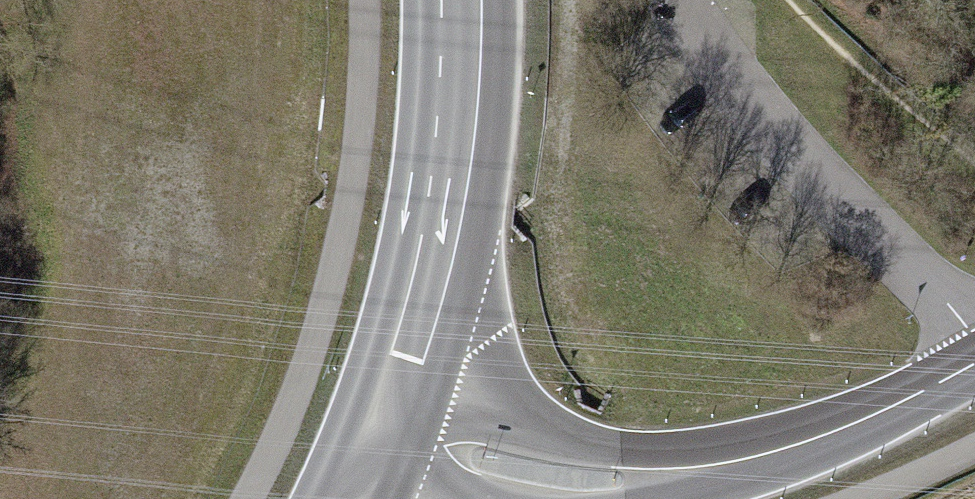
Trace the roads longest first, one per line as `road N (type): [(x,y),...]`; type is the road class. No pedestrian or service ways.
road 1 (tertiary): [(793,447),(603,450),(451,402),(406,359)]
road 2 (secondary): [(464,0),(449,203),(406,359)]
road 3 (tertiary): [(793,447),(974,364)]
road 4 (secondary): [(406,359),(360,498)]
road 5 (tertiary): [(671,498),(793,447)]

